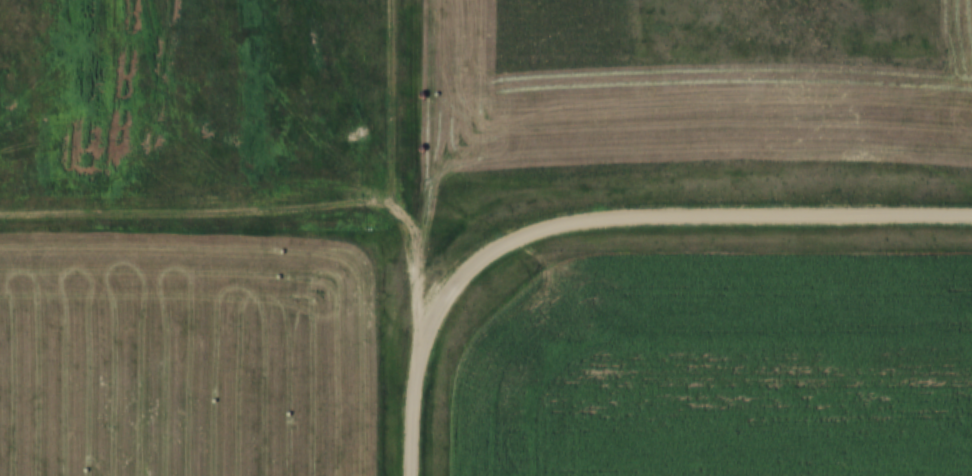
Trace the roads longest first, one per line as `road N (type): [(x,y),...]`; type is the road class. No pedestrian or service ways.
road 1 (tertiary): [(971,216),(641,218),(528,233),(488,253),(434,314),(412,397),(412,475)]
road 2 (track): [(0,220),(641,218)]

